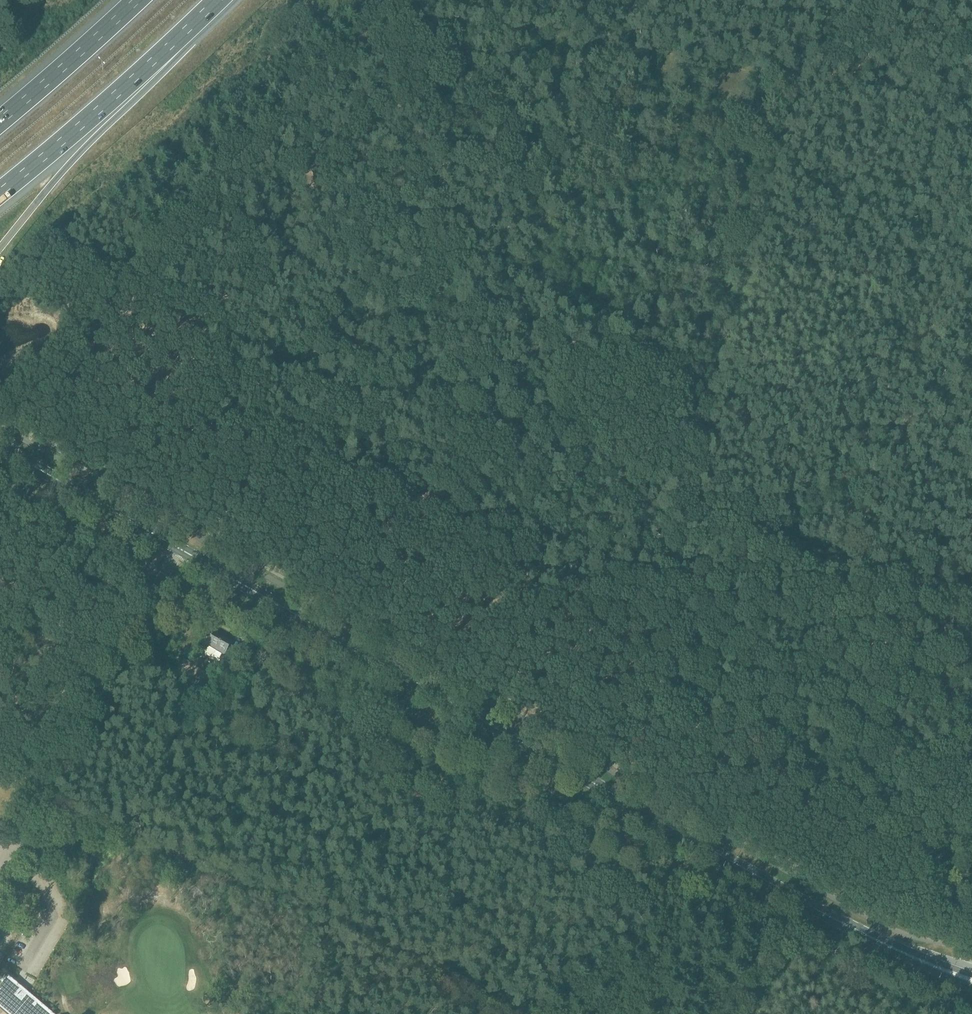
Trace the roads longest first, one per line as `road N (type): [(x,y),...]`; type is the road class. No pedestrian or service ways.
road 1 (primary): [(971,981),(803,901),(0,447)]
road 2 (track): [(2,448),(271,117),(407,0)]
road 3 (motorway): [(0,192),(217,0)]
road 4 (motorway): [(137,0),(0,121)]
road 5 (track): [(803,901),(738,1013)]

